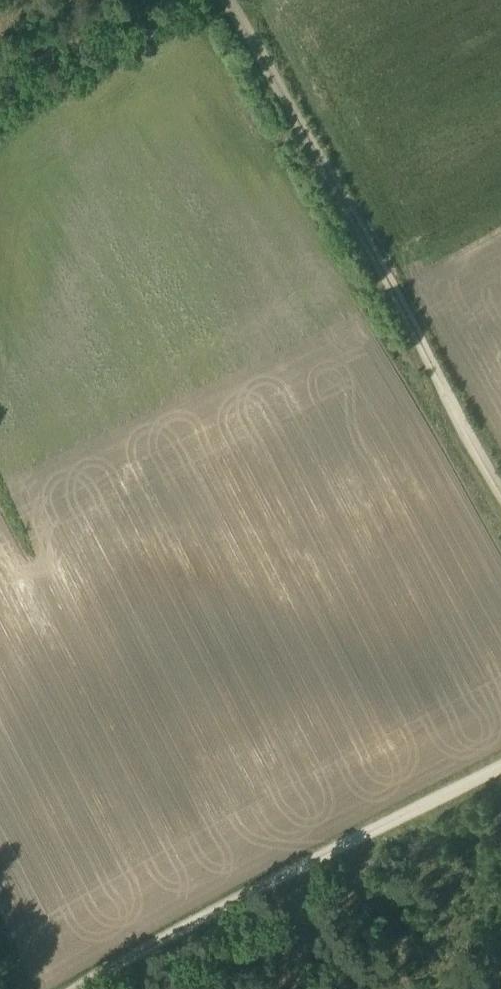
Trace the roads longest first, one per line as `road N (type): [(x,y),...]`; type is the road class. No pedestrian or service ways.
road 1 (track): [(237,0),(500,481)]
road 2 (track): [(500,763),(82,988)]

